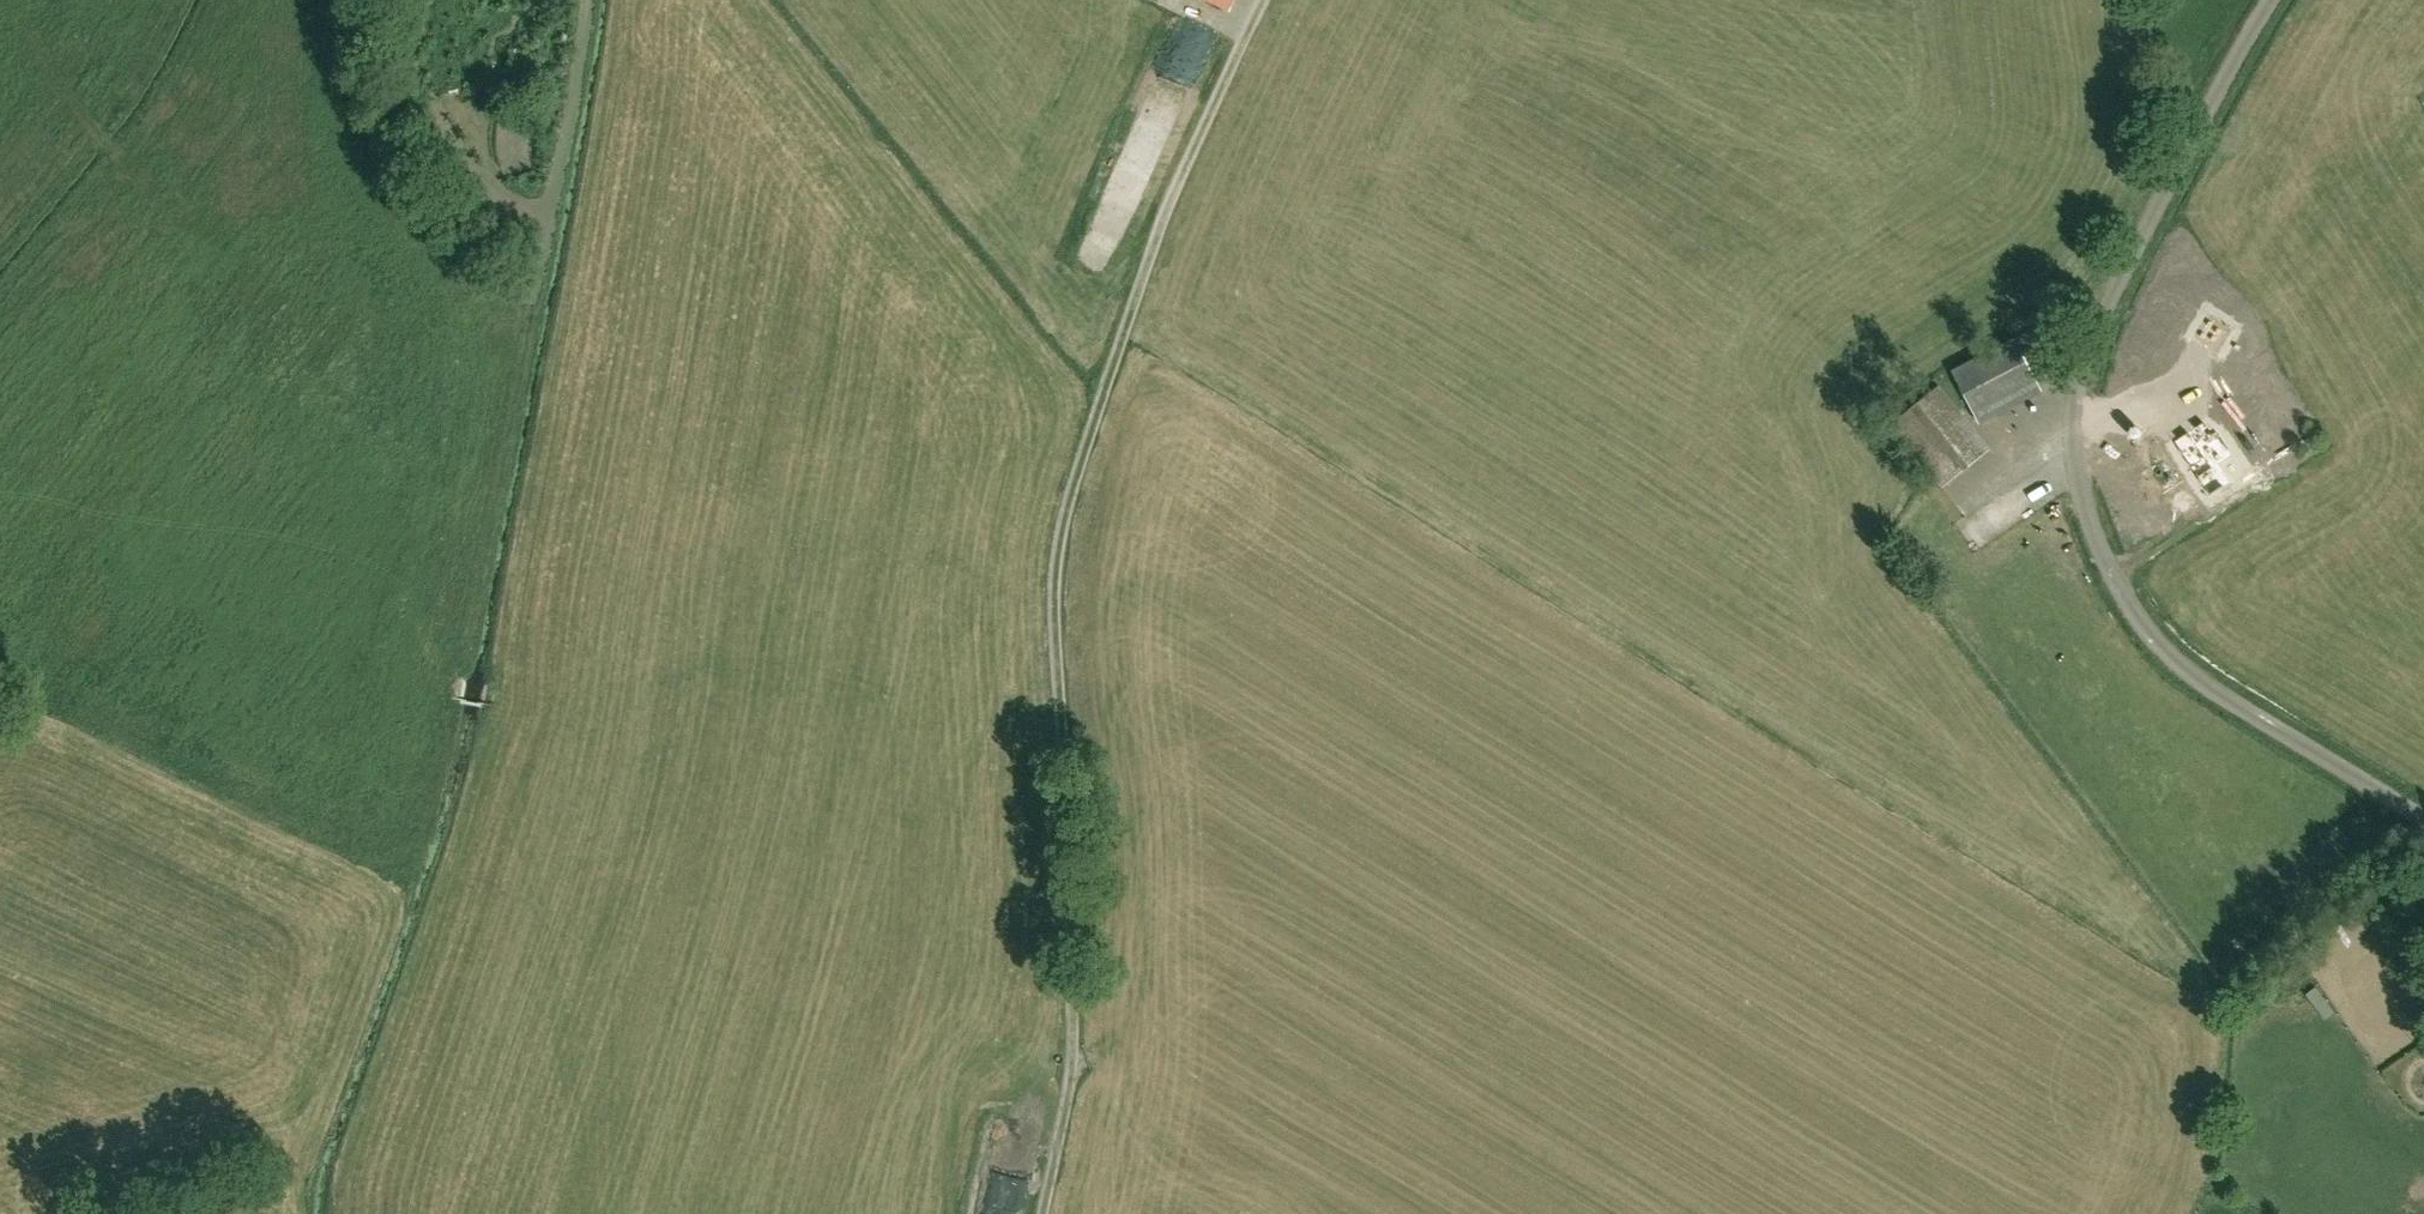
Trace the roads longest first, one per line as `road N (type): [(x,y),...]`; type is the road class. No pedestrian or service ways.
road 1 (track): [(1040,1213),(1071,1064),(1060,527),(1154,237),(1262,0)]
road 2 (unclassified): [(2423,826),(2186,681),(2153,649),(2067,481),(2060,433),(2081,347),(2277,0)]

